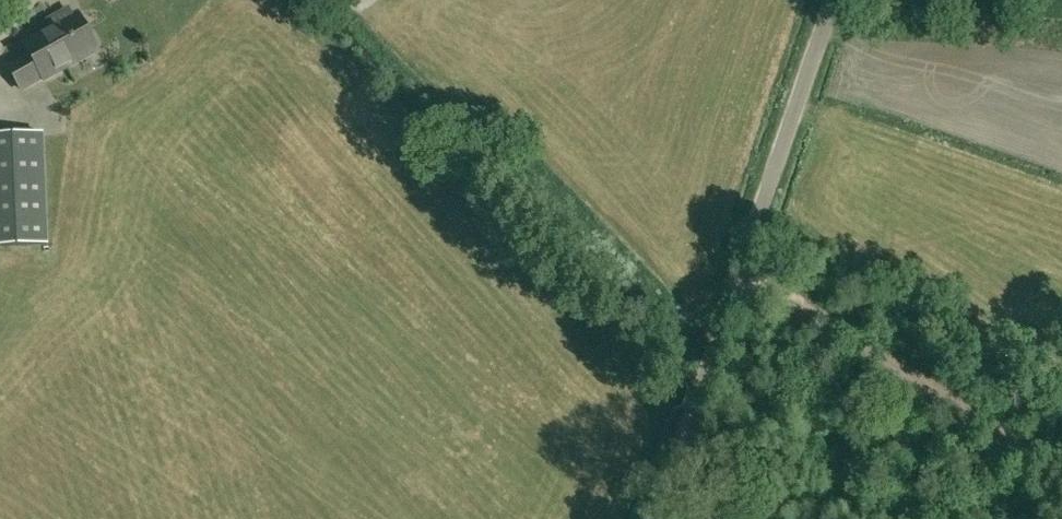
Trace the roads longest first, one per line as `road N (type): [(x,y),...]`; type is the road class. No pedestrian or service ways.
road 1 (unclassified): [(654,518),(832,0)]
road 2 (track): [(739,276),(1061,490)]

